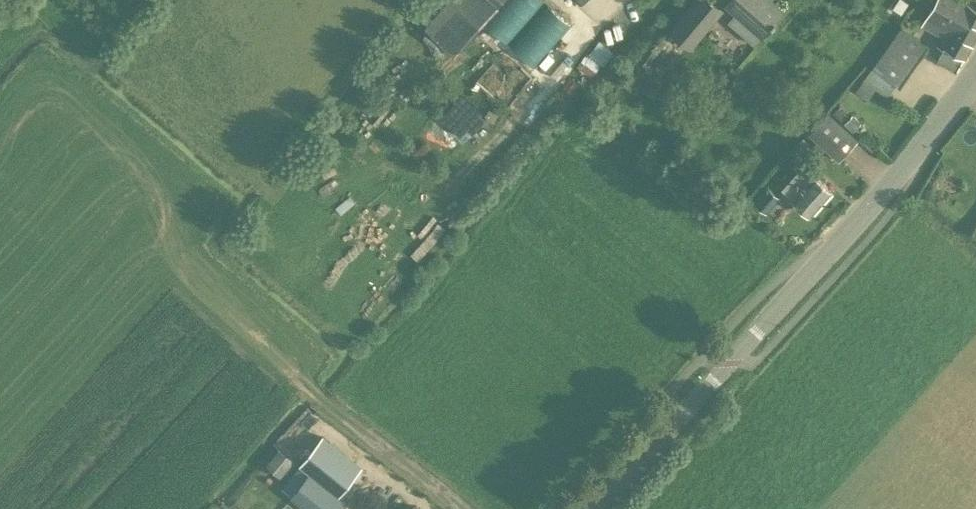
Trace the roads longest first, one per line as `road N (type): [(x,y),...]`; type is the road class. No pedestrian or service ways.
road 1 (unclassified): [(598,508),(928,143),(975,78)]

